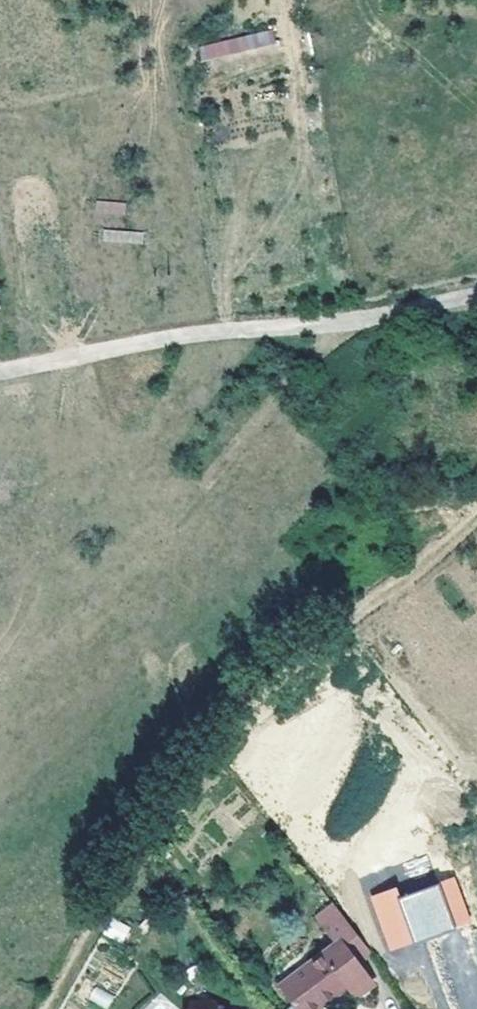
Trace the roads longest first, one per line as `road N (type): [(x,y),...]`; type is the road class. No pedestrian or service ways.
road 1 (track): [(49,1008),(132,860),(228,722),(284,668),(476,517)]
road 2 (track): [(324,324),(215,485),(134,581),(0,687)]
road 3 (residential): [(476,297),(324,324),(164,338),(0,370)]

